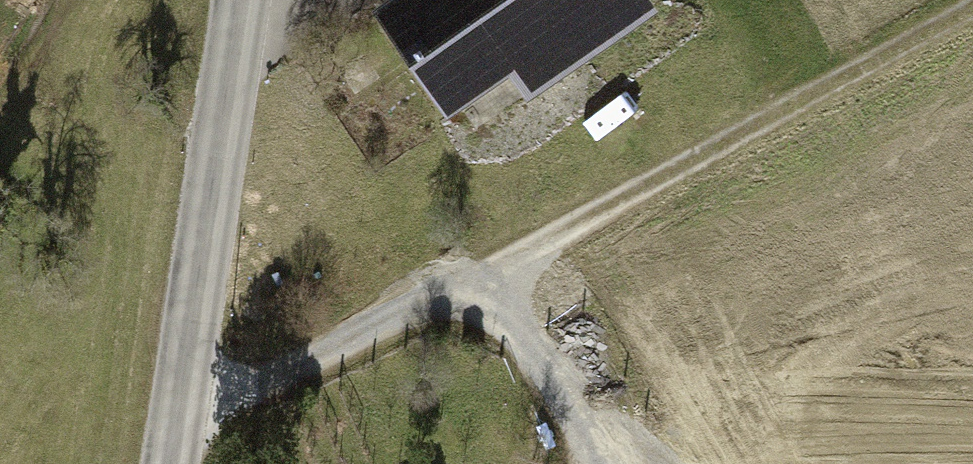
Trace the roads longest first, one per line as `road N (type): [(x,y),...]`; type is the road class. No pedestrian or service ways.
road 1 (track): [(477,280),(972,12)]
road 2 (track): [(185,415),(302,370),(477,280),(589,463)]
road 3 (tertiary): [(242,0),(177,463)]

